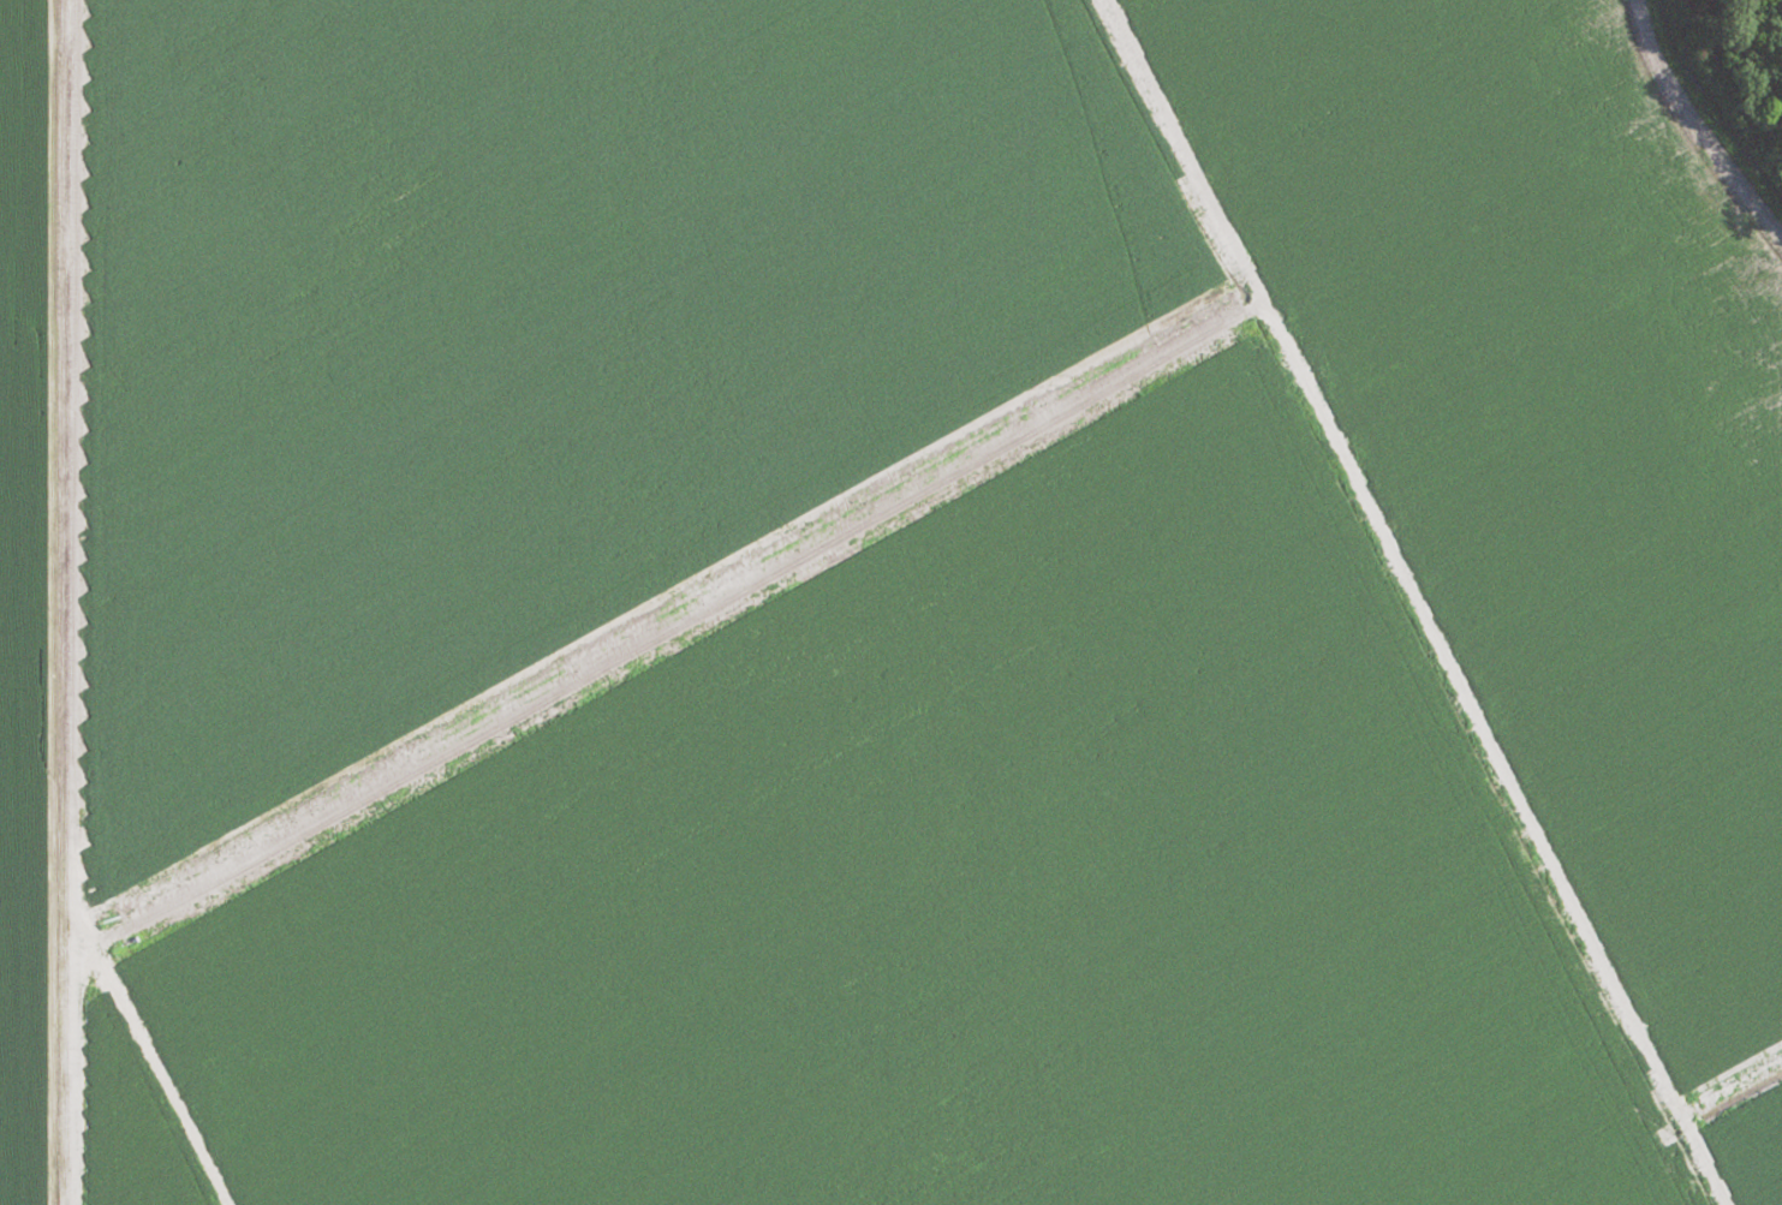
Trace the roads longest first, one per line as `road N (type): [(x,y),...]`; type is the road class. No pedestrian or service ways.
road 1 (track): [(1193,1204),(1059,745),(1029,589),(1013,0)]
road 2 (track): [(60,7),(53,356),(59,1204)]

